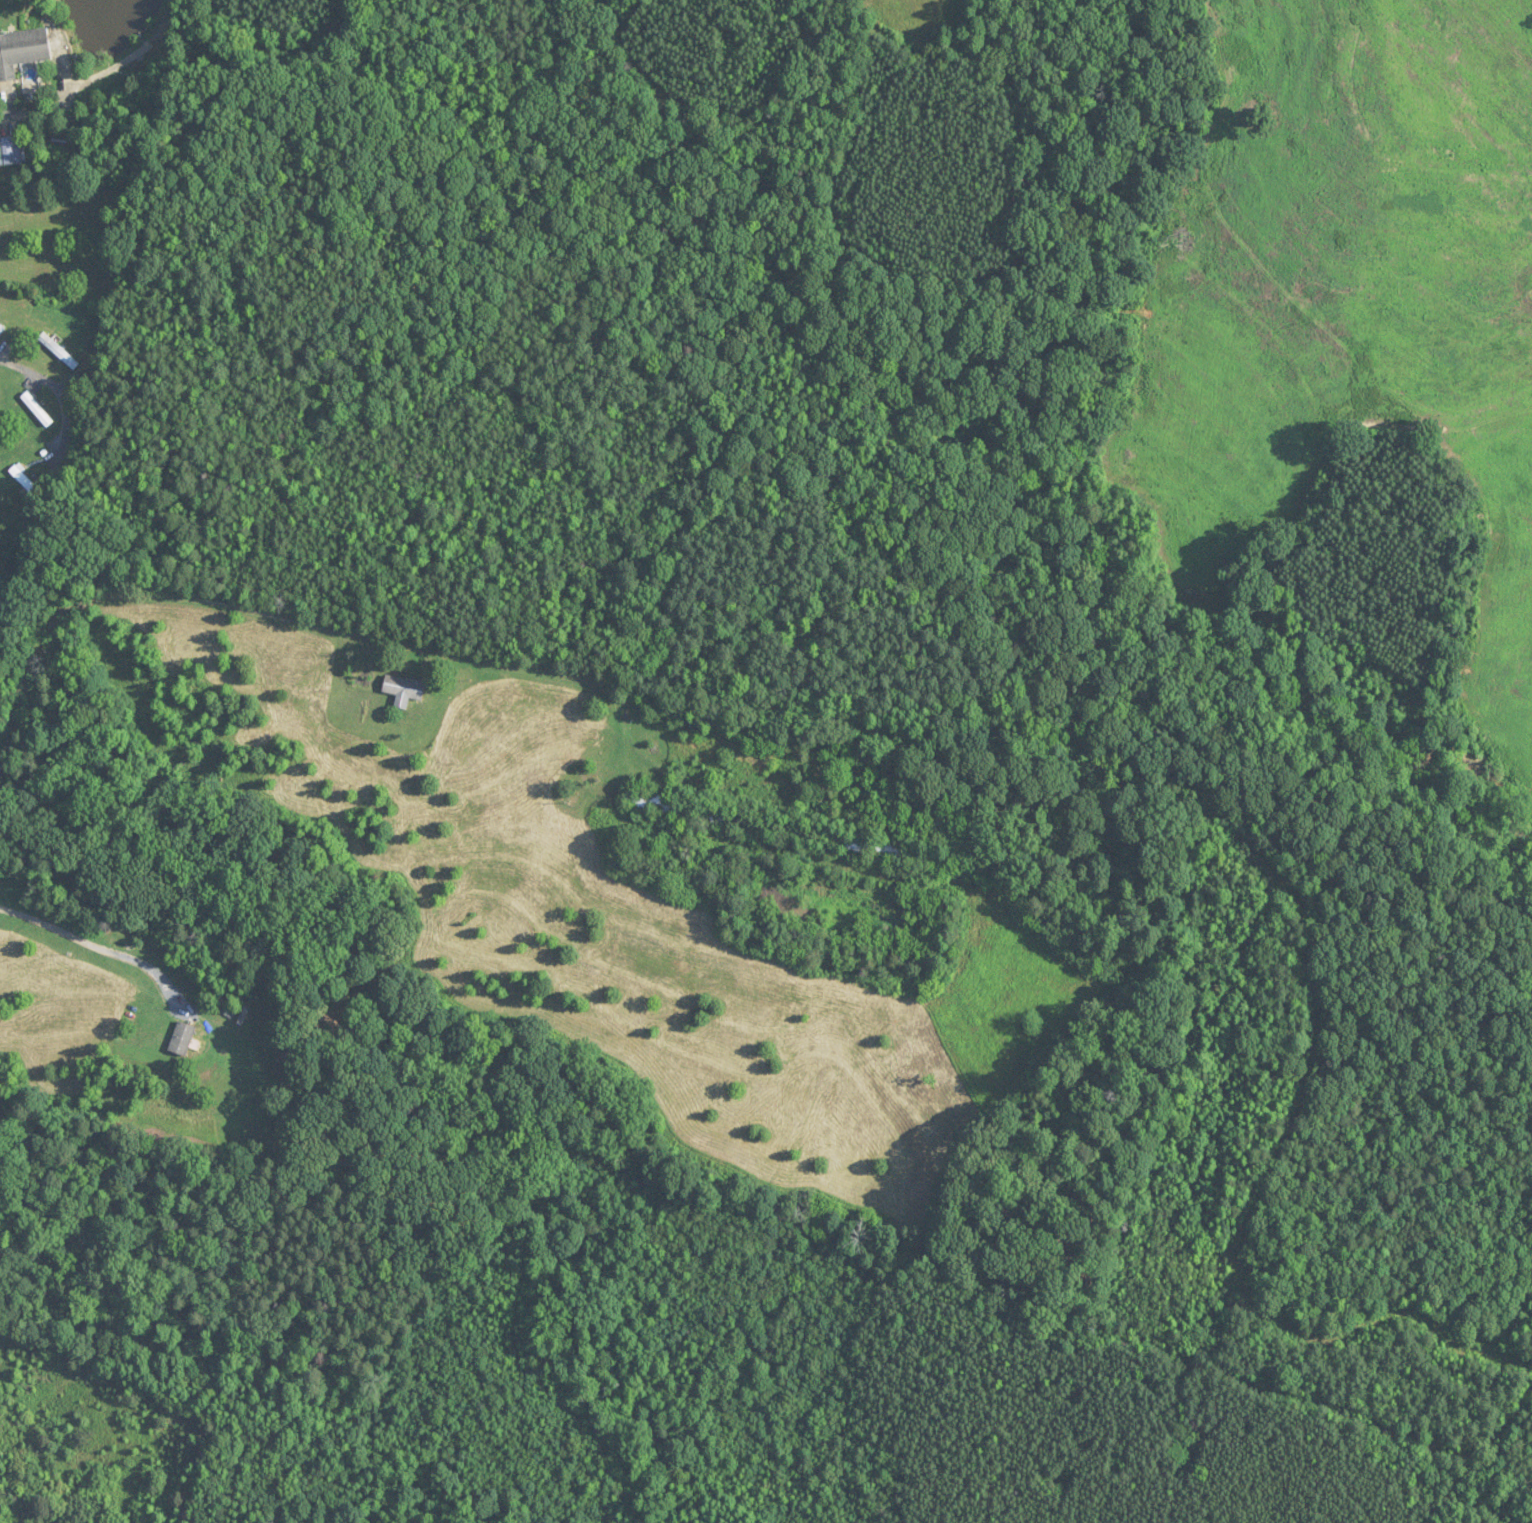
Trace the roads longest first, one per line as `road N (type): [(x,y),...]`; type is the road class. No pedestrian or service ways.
road 1 (residential): [(0,767),(49,630),(62,611),(93,599),(295,630),(448,669)]

